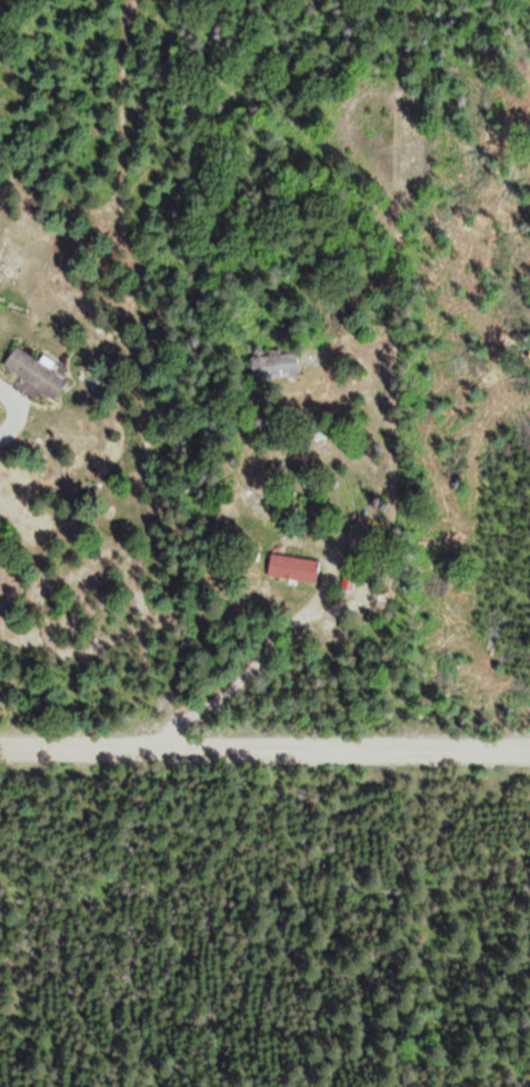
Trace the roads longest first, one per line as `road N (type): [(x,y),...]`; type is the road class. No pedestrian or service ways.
road 1 (residential): [(0,748),(529,748)]

